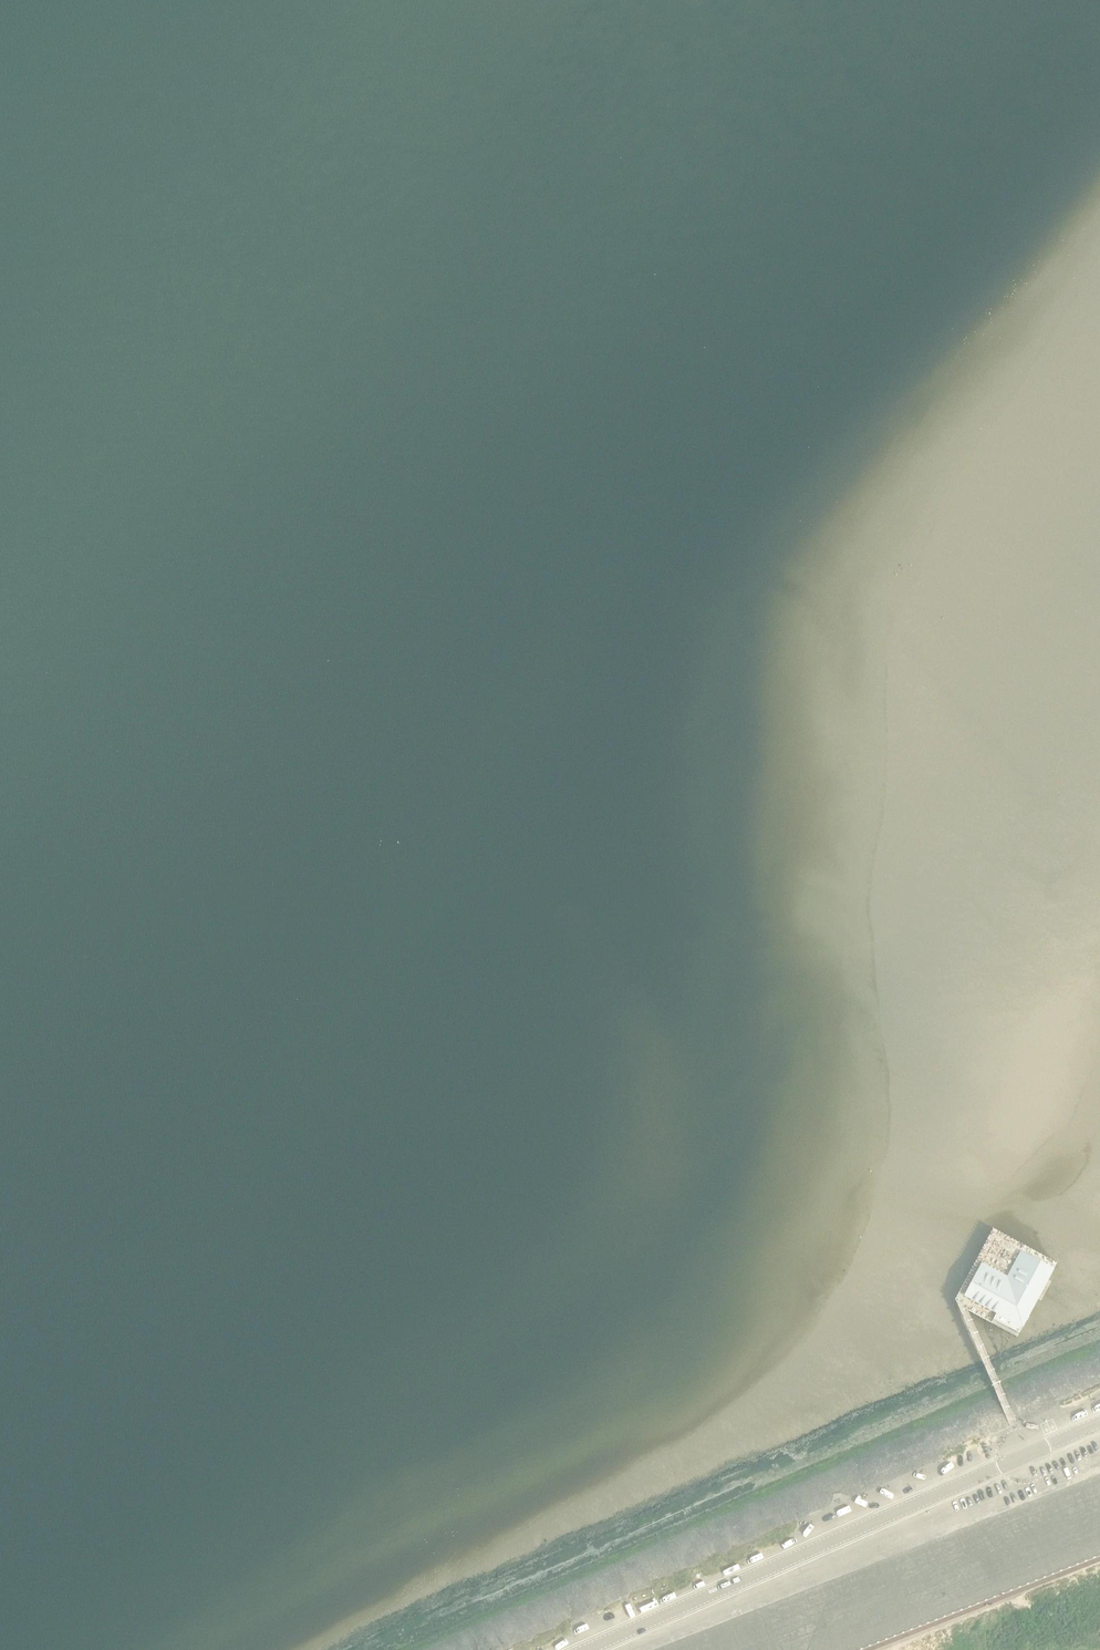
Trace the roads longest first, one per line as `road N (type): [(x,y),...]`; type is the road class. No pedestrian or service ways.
road 1 (unclassified): [(586,1649),(1099,1422)]

